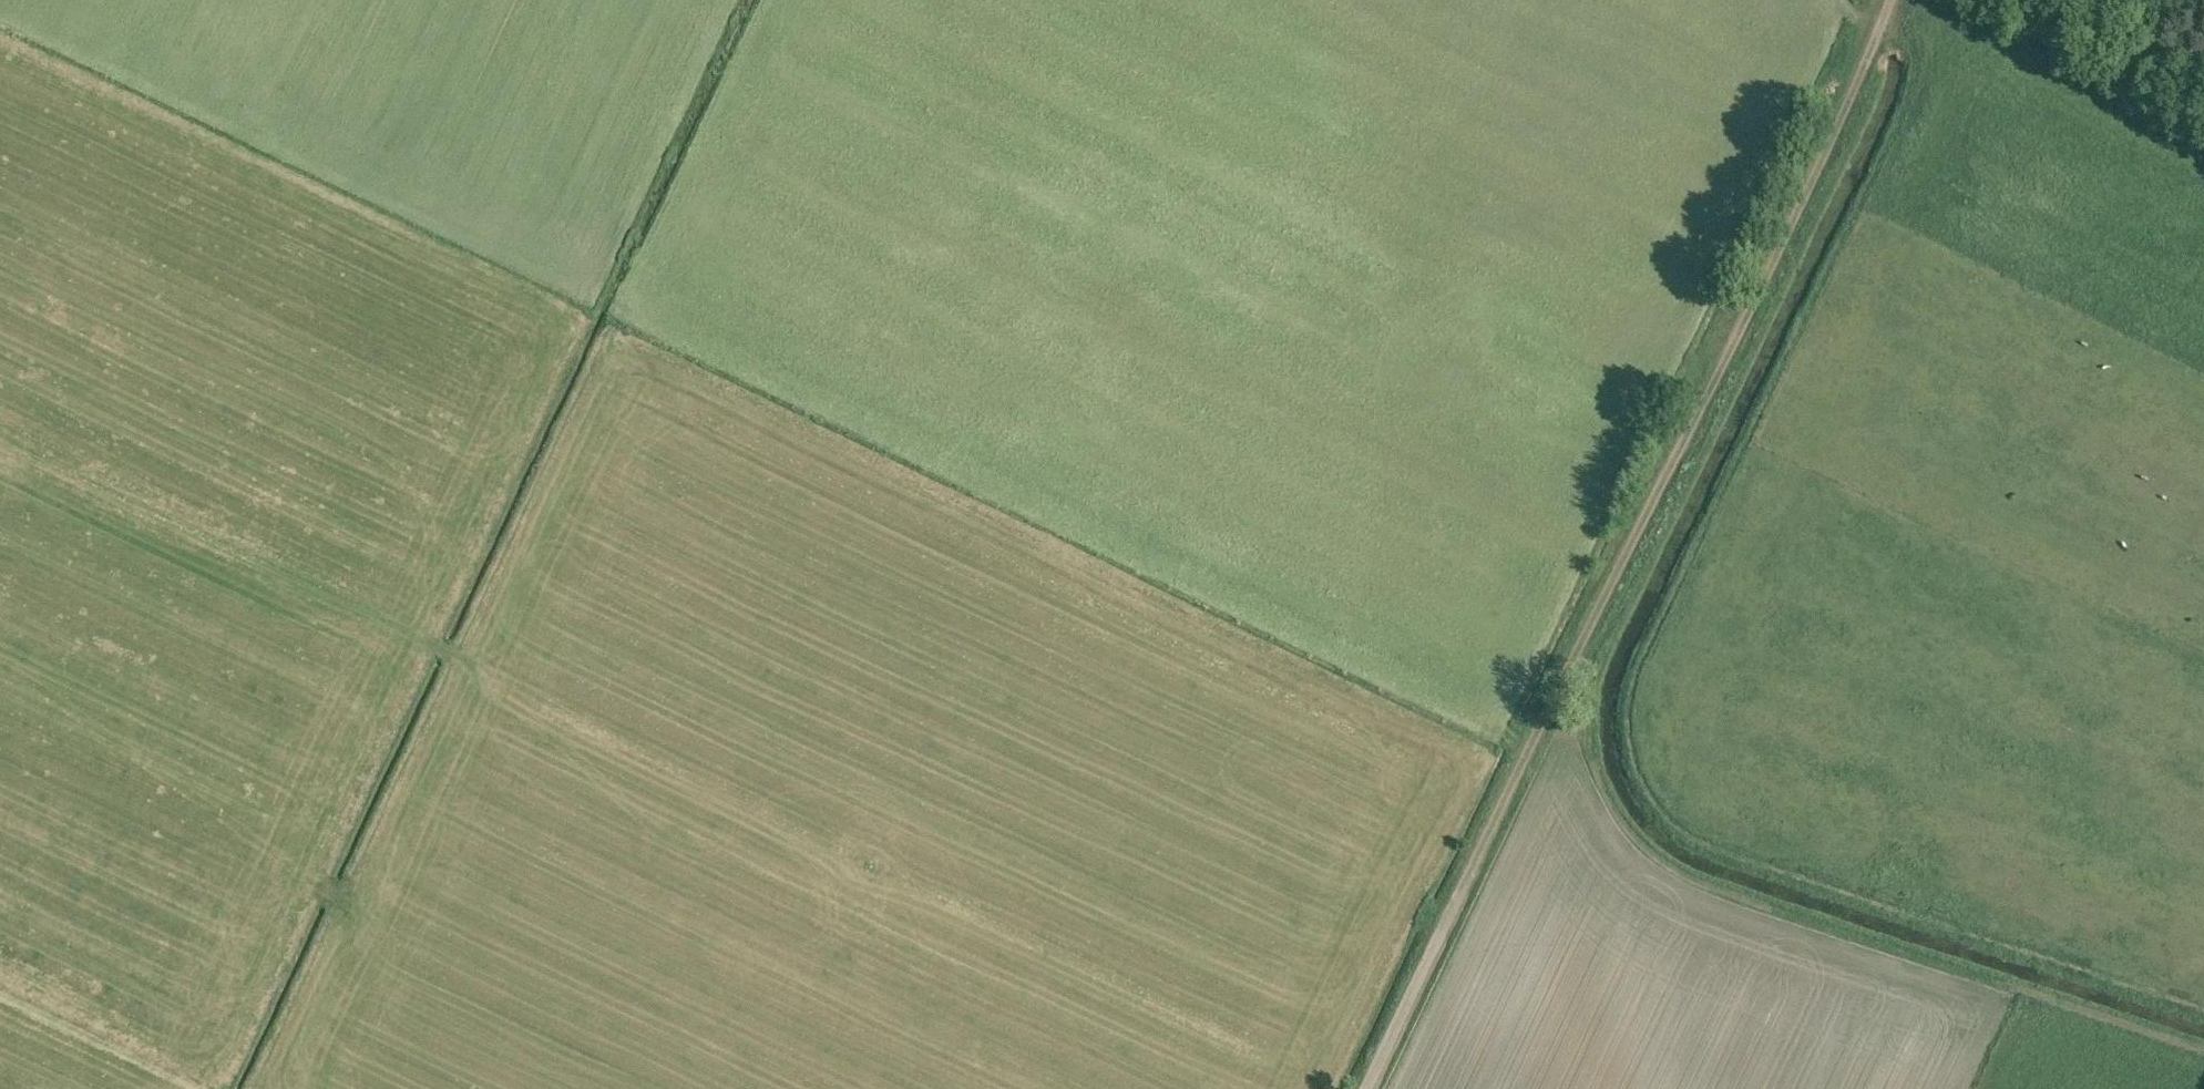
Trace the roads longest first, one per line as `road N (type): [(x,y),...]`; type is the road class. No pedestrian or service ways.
road 1 (track): [(1886,0),(1366,1088)]

